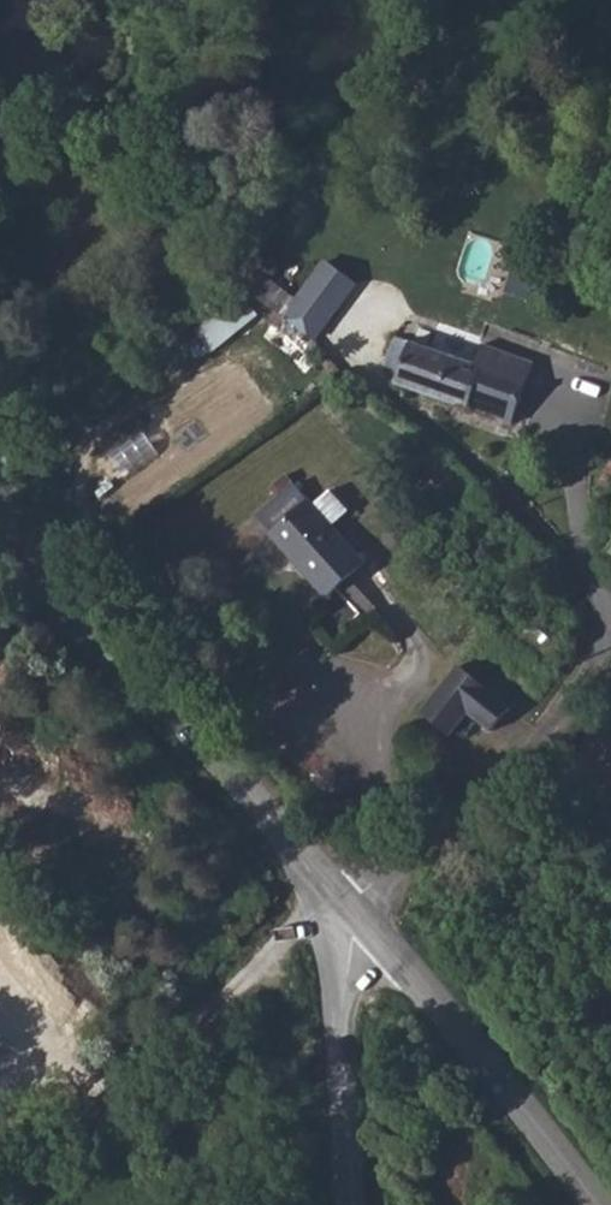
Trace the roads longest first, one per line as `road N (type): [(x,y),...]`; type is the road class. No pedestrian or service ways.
road 1 (tertiary): [(0,508),(364,930)]
road 2 (tertiary): [(364,930),(456,1023),(601,1204)]
road 3 (unclassified): [(350,1204),(337,1000),(364,930)]

